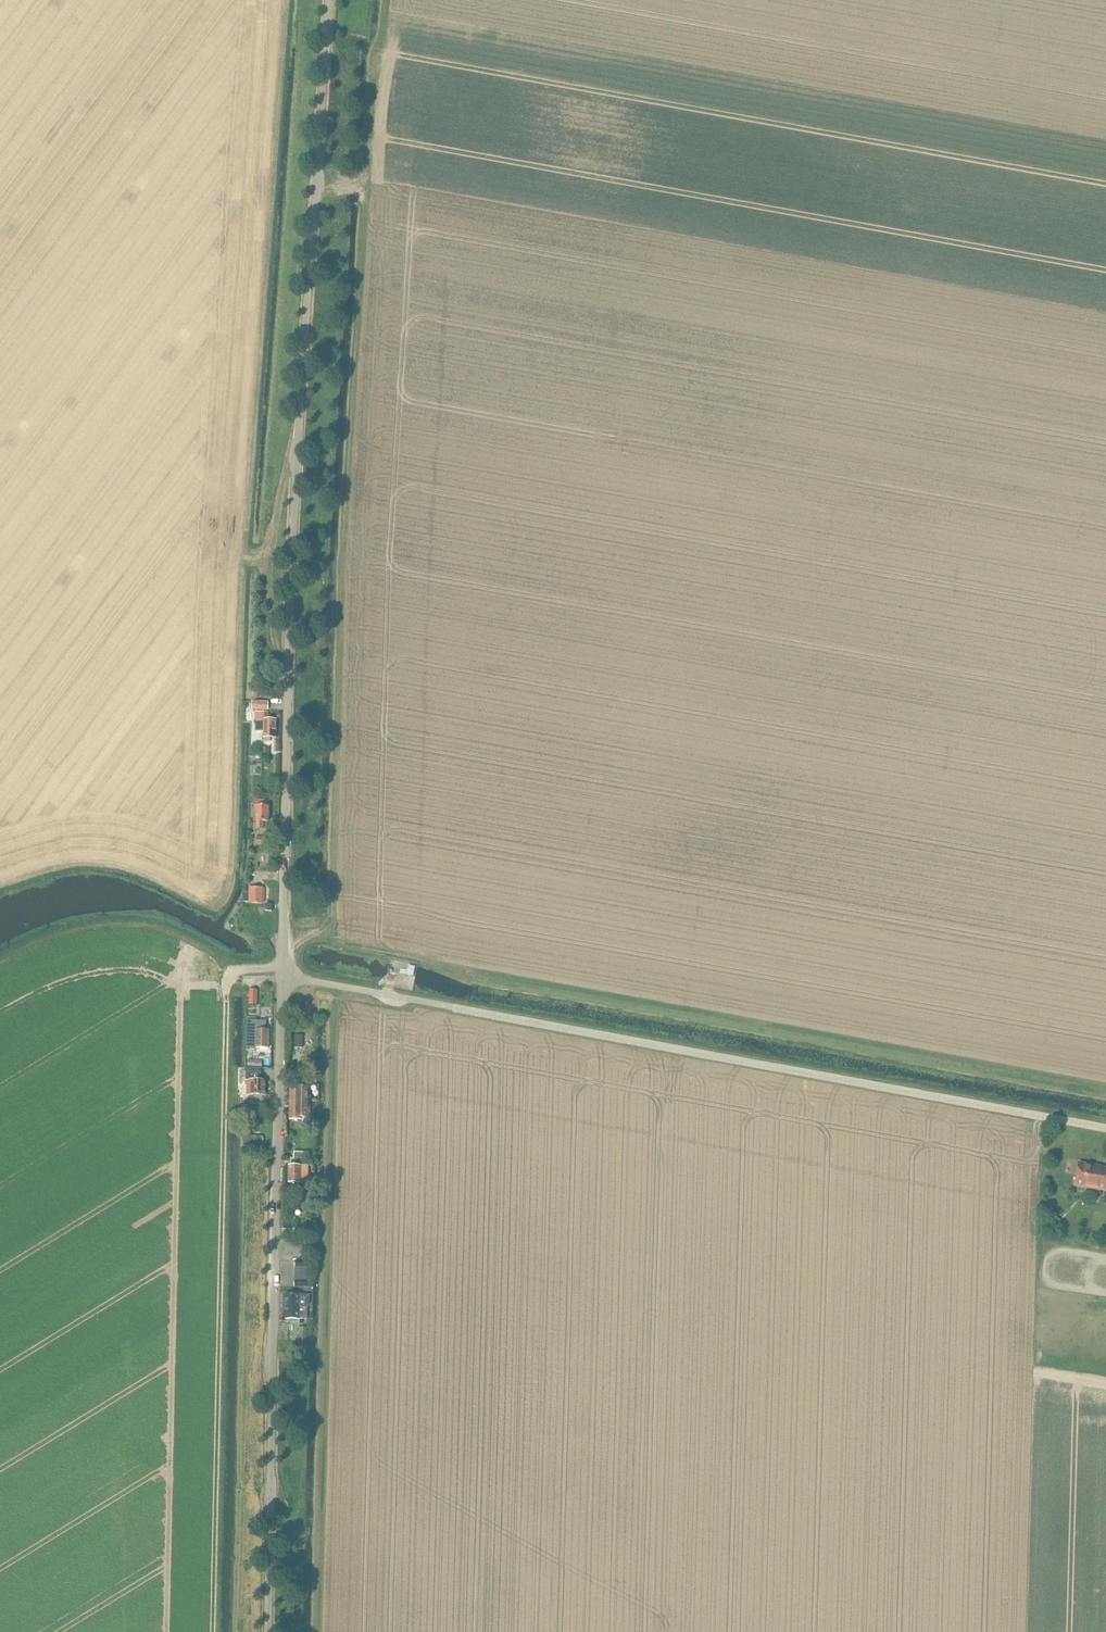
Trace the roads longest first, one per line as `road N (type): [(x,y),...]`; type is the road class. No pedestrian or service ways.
road 1 (unclassified): [(267,1631),(290,572),(329,0)]

